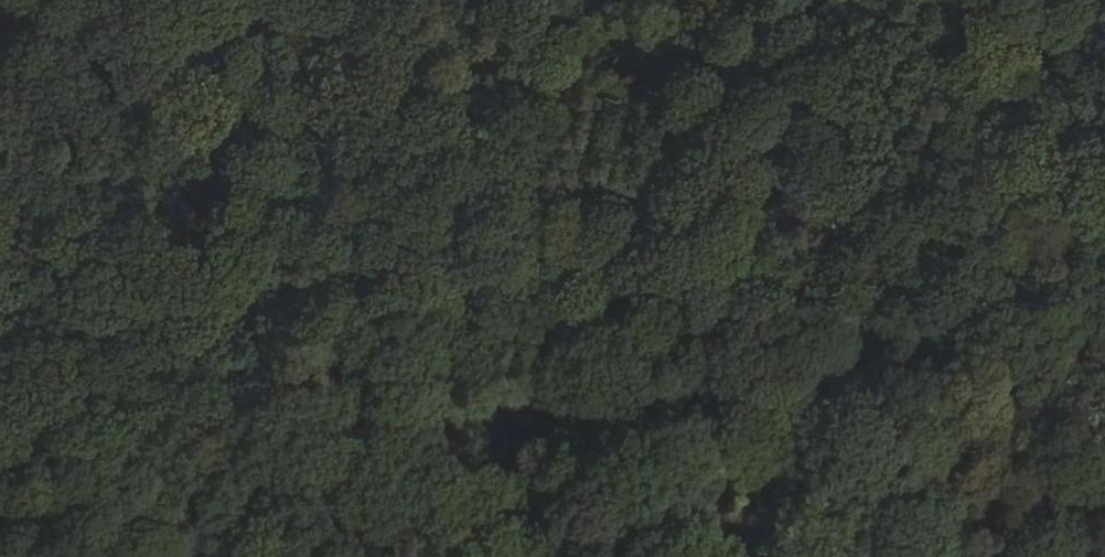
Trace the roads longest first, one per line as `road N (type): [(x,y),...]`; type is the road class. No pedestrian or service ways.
road 1 (track): [(640,556),(1104,264)]

